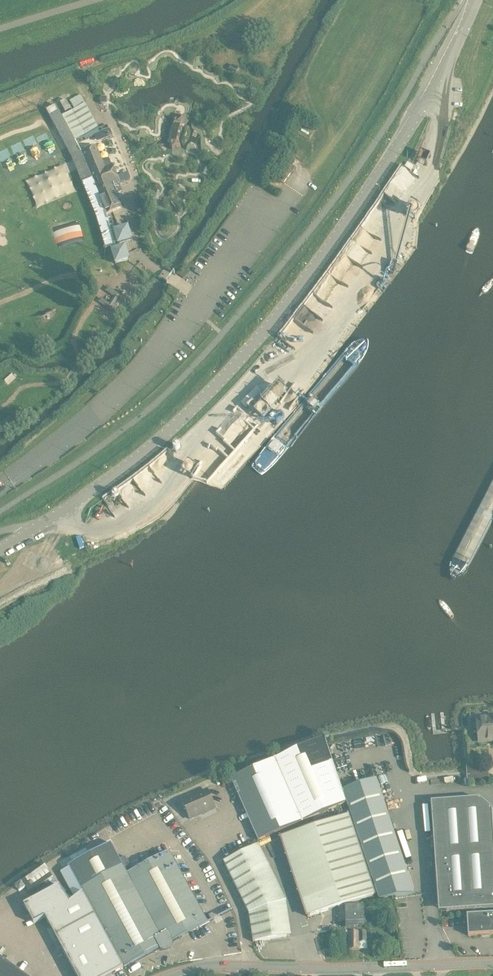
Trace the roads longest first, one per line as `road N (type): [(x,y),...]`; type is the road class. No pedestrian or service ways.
road 1 (tertiary): [(0,549),(150,449),(233,372),(330,249),(419,110),(475,0)]
road 2 (tertiary): [(492,963),(218,968),(165,975)]

